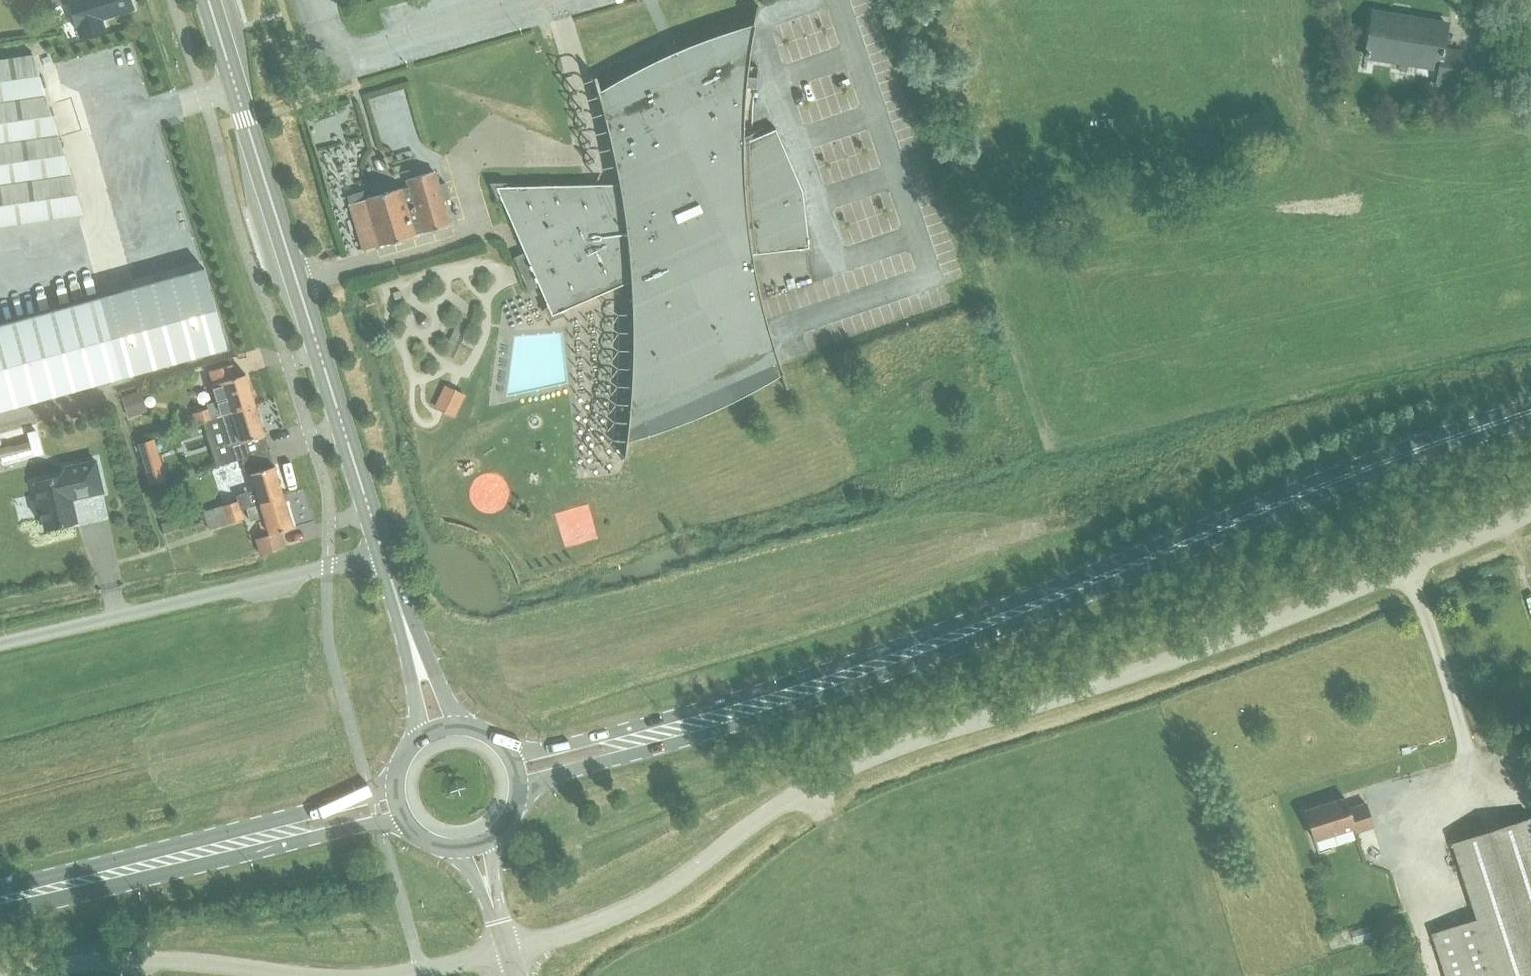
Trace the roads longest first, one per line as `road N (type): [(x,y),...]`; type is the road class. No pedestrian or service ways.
road 1 (unclassified): [(509,951),(625,910),(802,792),(1106,682),(1530,511)]
road 2 (primary): [(1530,413),(1370,466),(867,668),(517,770)]
road 3 (secondary): [(383,553),(208,0)]
road 4 (primary): [(397,803),(0,898)]
road 5 (track): [(0,647),(326,568)]
road 6 (unclassified): [(33,975),(116,960),(306,975)]
road 7 (secondary): [(439,727),(383,553)]
road 8 (unclassified): [(374,975),(509,951)]

